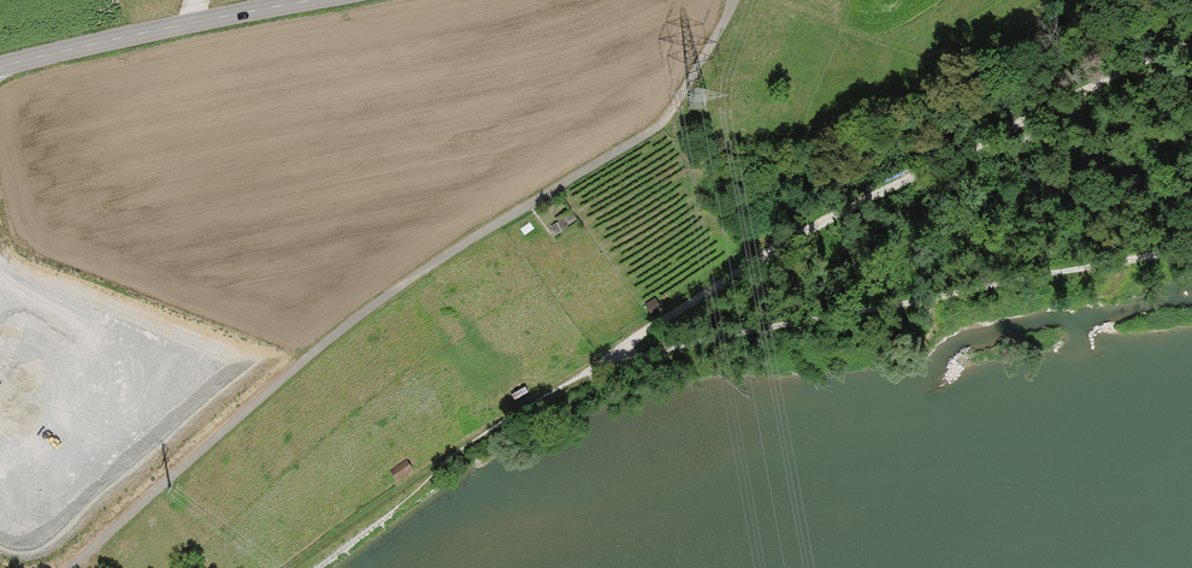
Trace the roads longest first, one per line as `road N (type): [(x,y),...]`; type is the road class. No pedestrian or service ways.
road 1 (track): [(733,0),(659,125),(360,314),(68,567)]
road 2 (track): [(1191,248),(613,360),(543,395),(445,463)]
road 3 (track): [(613,360),(630,339),(798,234),(1191,38)]
road 4 (tertiary): [(317,0),(0,68)]

